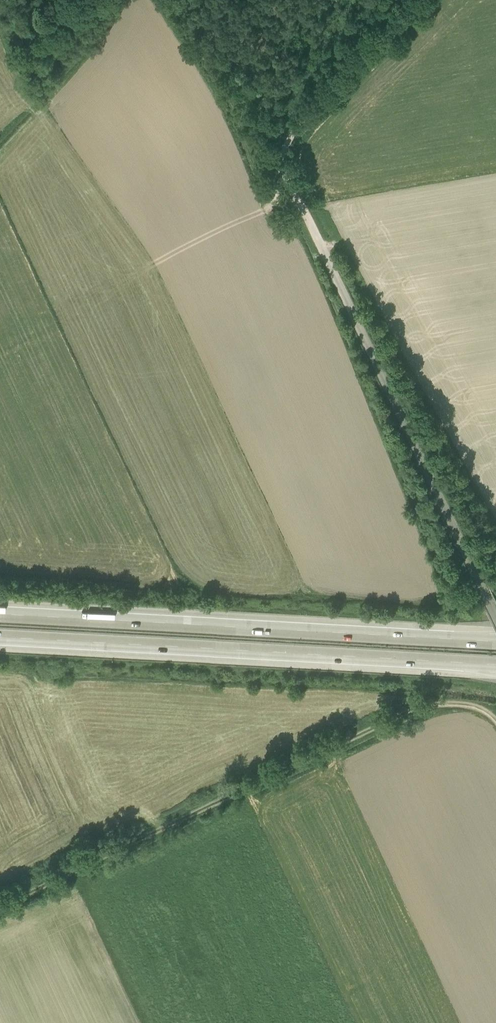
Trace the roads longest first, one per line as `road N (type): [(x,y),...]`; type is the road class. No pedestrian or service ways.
road 1 (unclassified): [(485,588),(282,157),(295,131),(414,0)]
road 2 (track): [(0,902),(420,702),(473,704),(495,716)]
road 3 (motorway): [(0,635),(495,665)]
road 4 (motorway): [(495,641),(0,613)]
road 5 (track): [(154,263),(296,196)]

